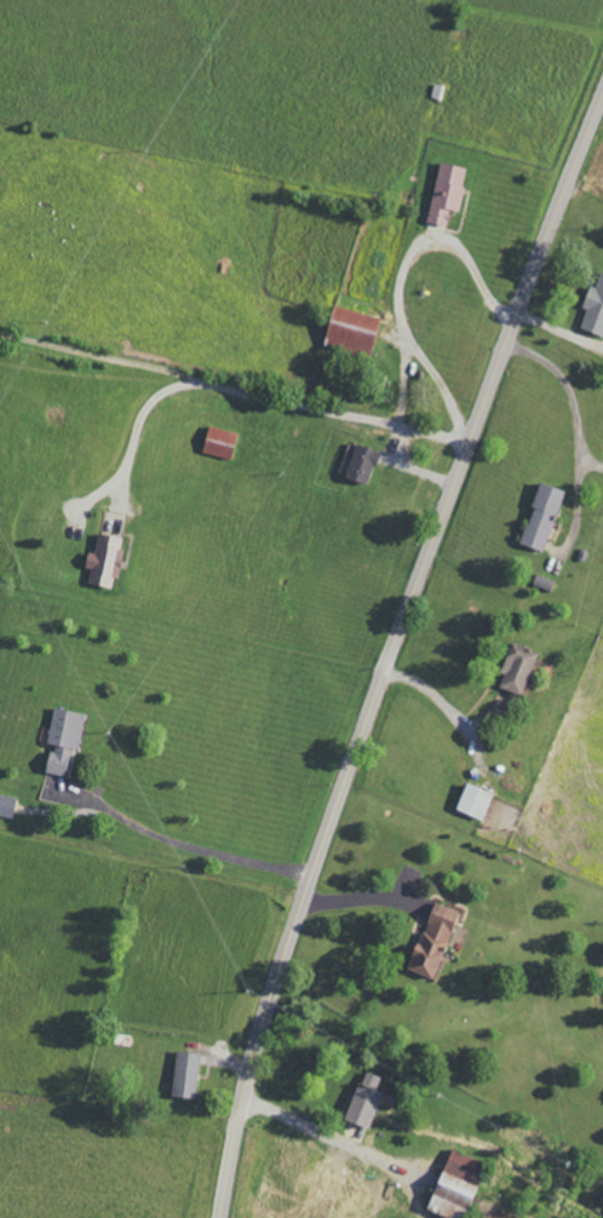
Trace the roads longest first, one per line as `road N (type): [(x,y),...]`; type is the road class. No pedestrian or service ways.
road 1 (tertiary): [(222,1217),(277,977),(602,98)]

